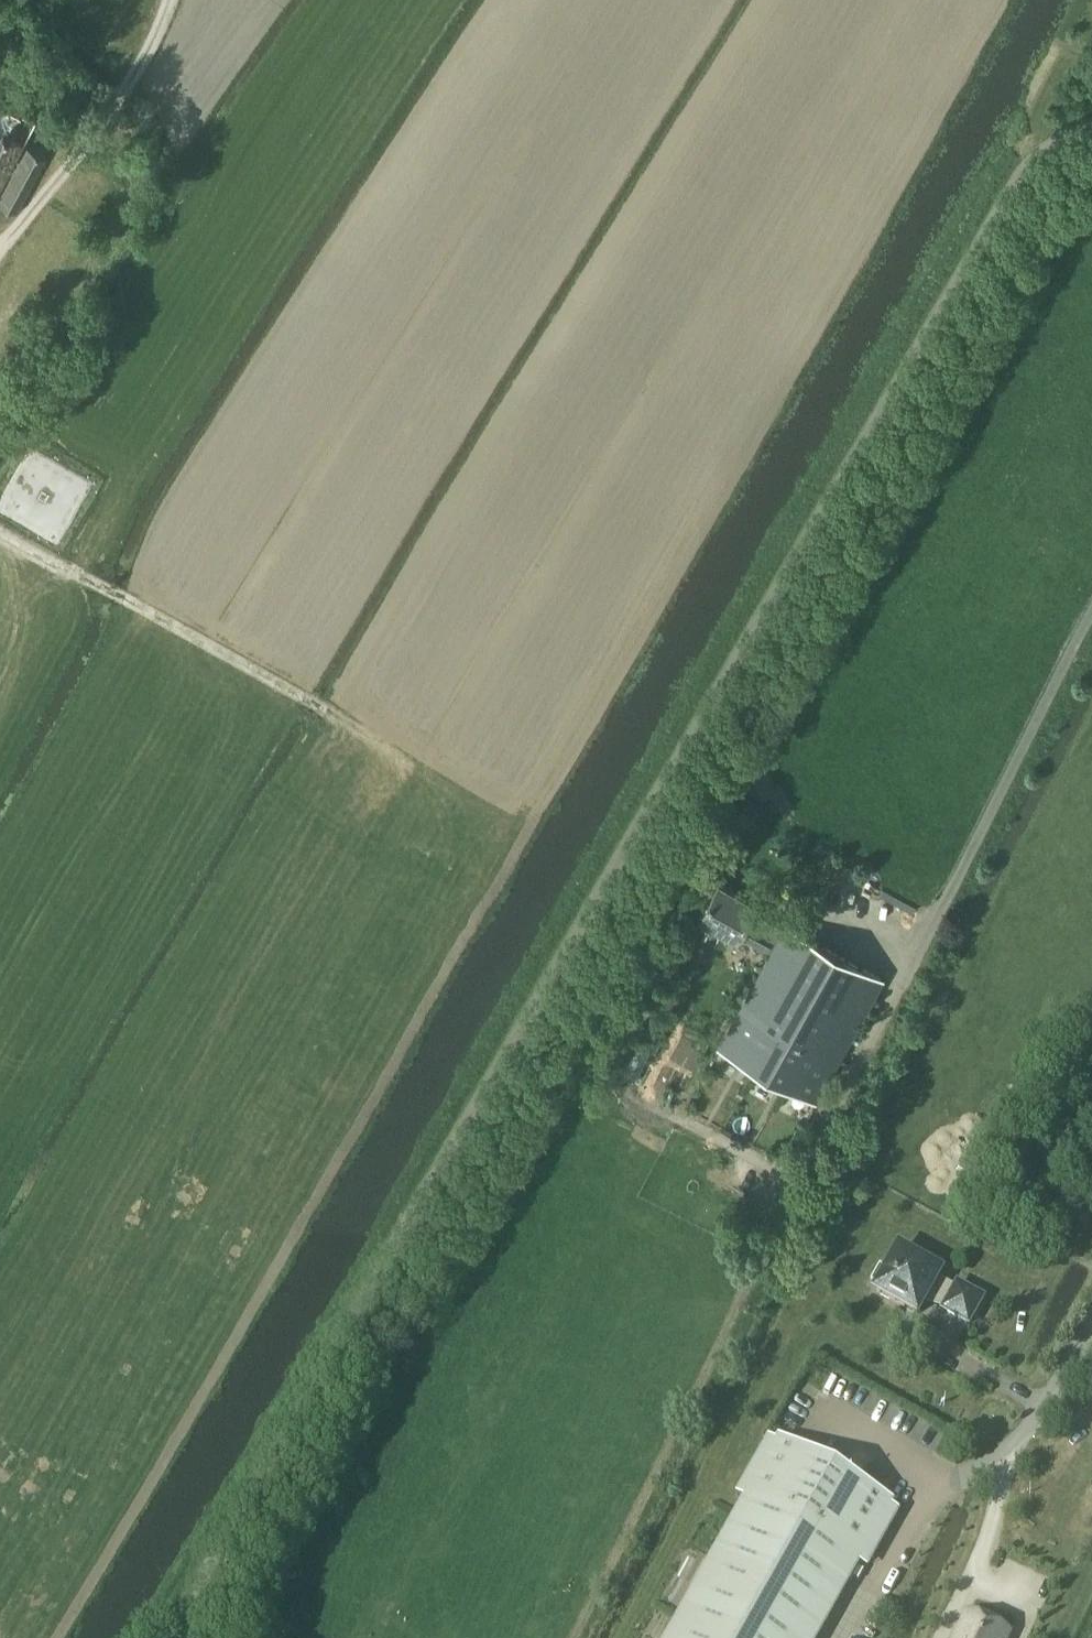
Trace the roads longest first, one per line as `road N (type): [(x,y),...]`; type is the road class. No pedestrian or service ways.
road 1 (track): [(0,527),(505,805)]

